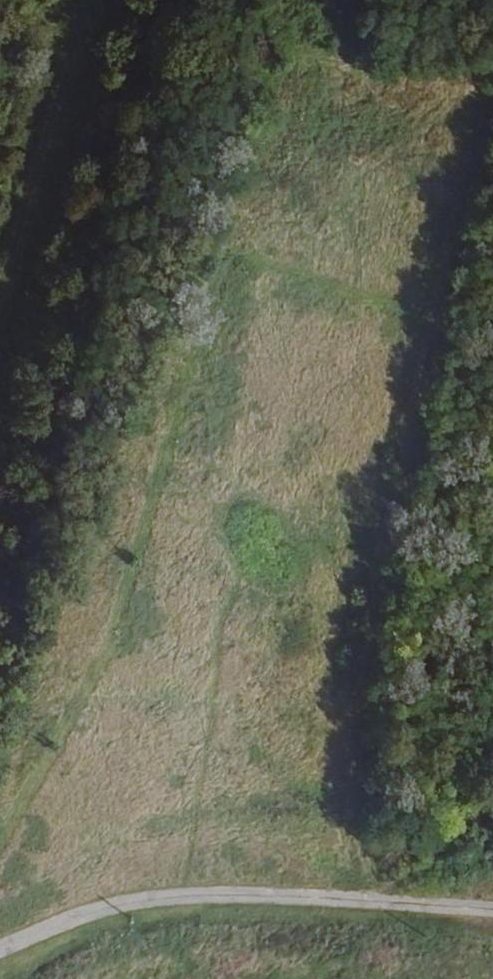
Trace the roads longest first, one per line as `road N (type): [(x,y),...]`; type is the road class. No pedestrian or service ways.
road 1 (track): [(492,912),(385,896),(164,895),(101,908),(0,949)]
road 2 (track): [(0,259),(76,0)]

